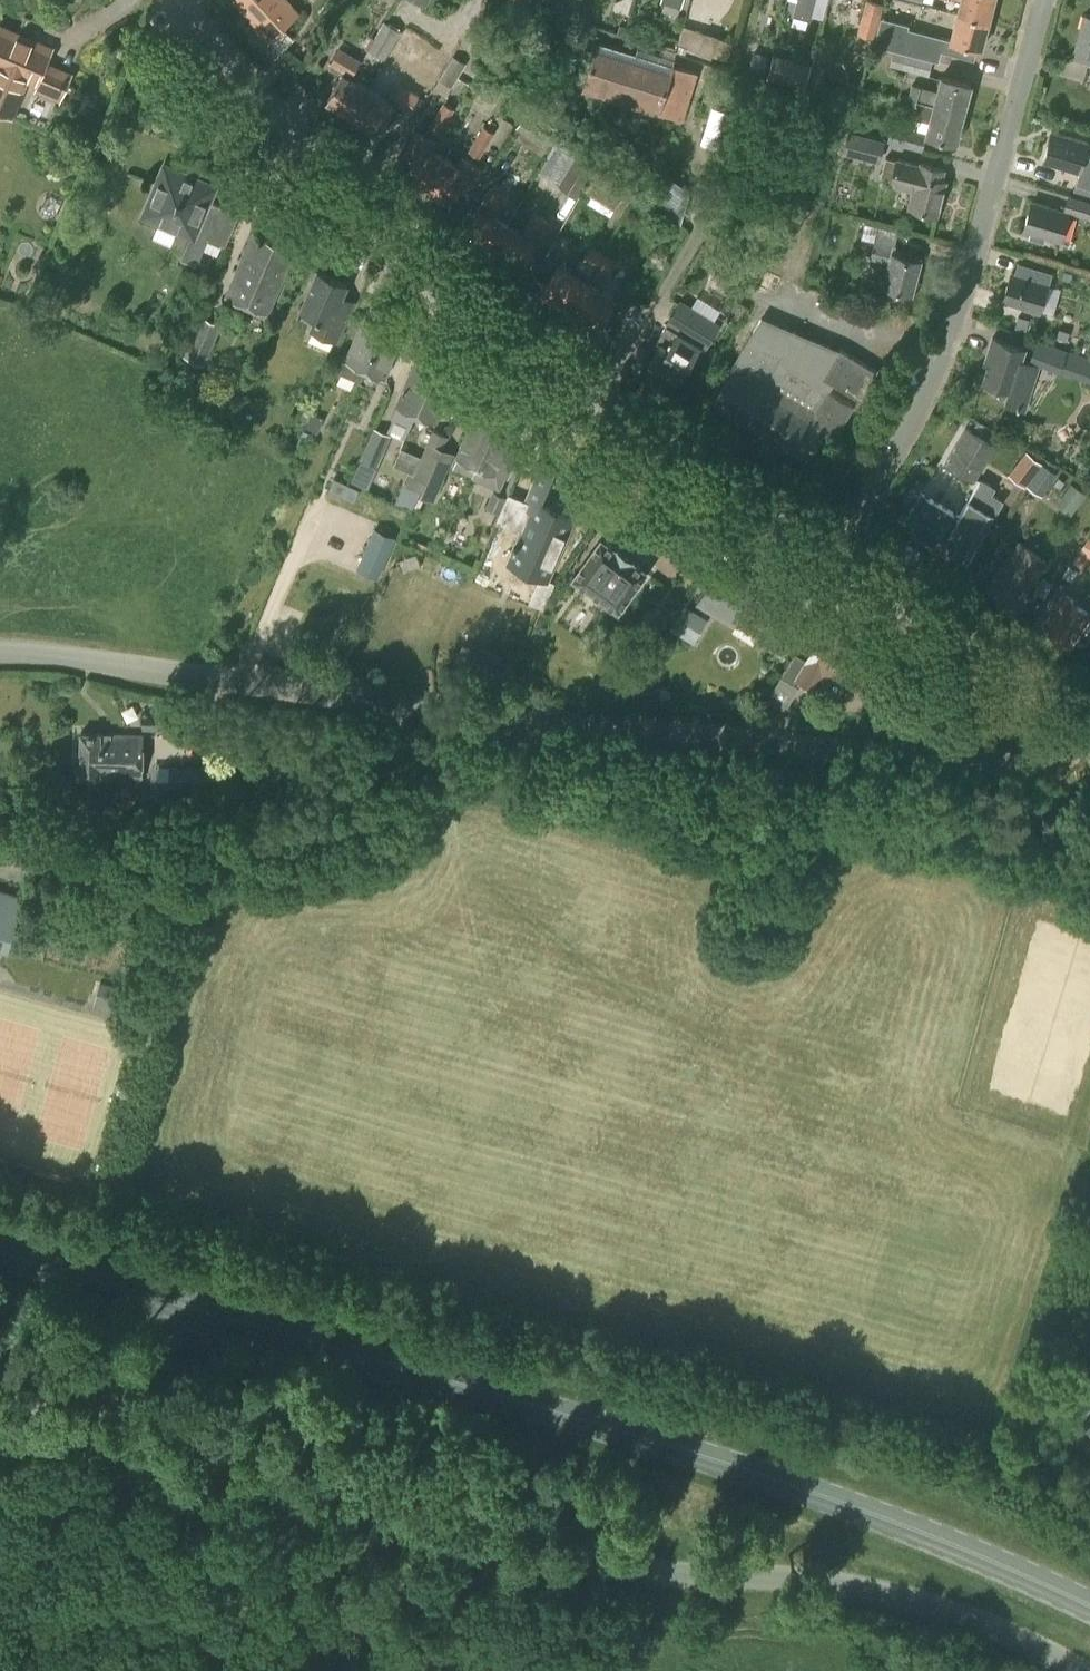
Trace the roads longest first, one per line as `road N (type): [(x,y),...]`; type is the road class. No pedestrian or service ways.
road 1 (primary): [(1089,1605),(794,1486),(0,1253)]
road 2 (unclassified): [(1081,1670),(1000,1629),(885,1592),(652,1571),(529,1547),(73,1419),(0,1390)]
road 3 (unclassified): [(1088,730),(1041,764),(999,770),(0,653)]
road 4 (tertiary): [(830,557),(659,446),(446,279),(346,186),(171,0)]
road 5 (residential): [(830,557),(946,349),(1044,0)]
road 6 (tertiary): [(1088,730),(830,557)]

